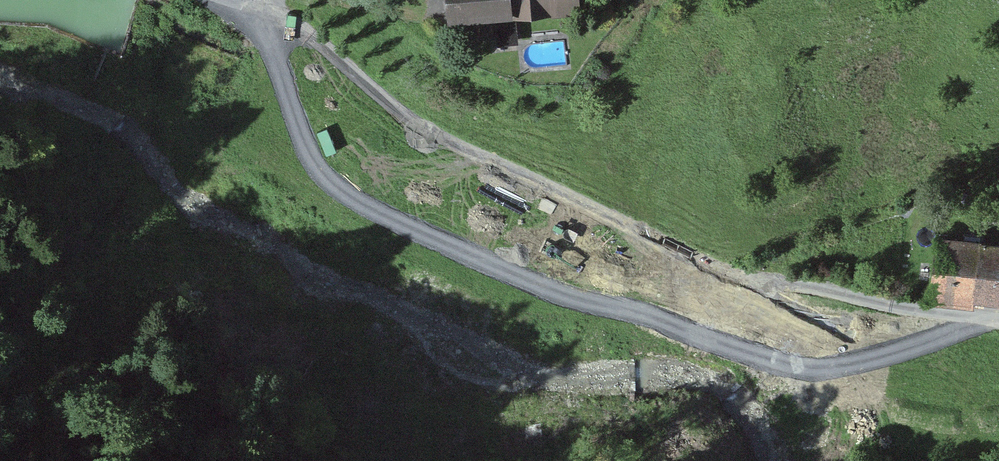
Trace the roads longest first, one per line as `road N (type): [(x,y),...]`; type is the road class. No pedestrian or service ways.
road 1 (unclassified): [(219,0),(251,12),(268,34),(309,156),(340,190),(567,296),(777,362),(826,366),(998,320)]
road 2 (track): [(636,231),(445,142),(314,39),(251,12)]
road 3 (track): [(998,320),(752,281)]

